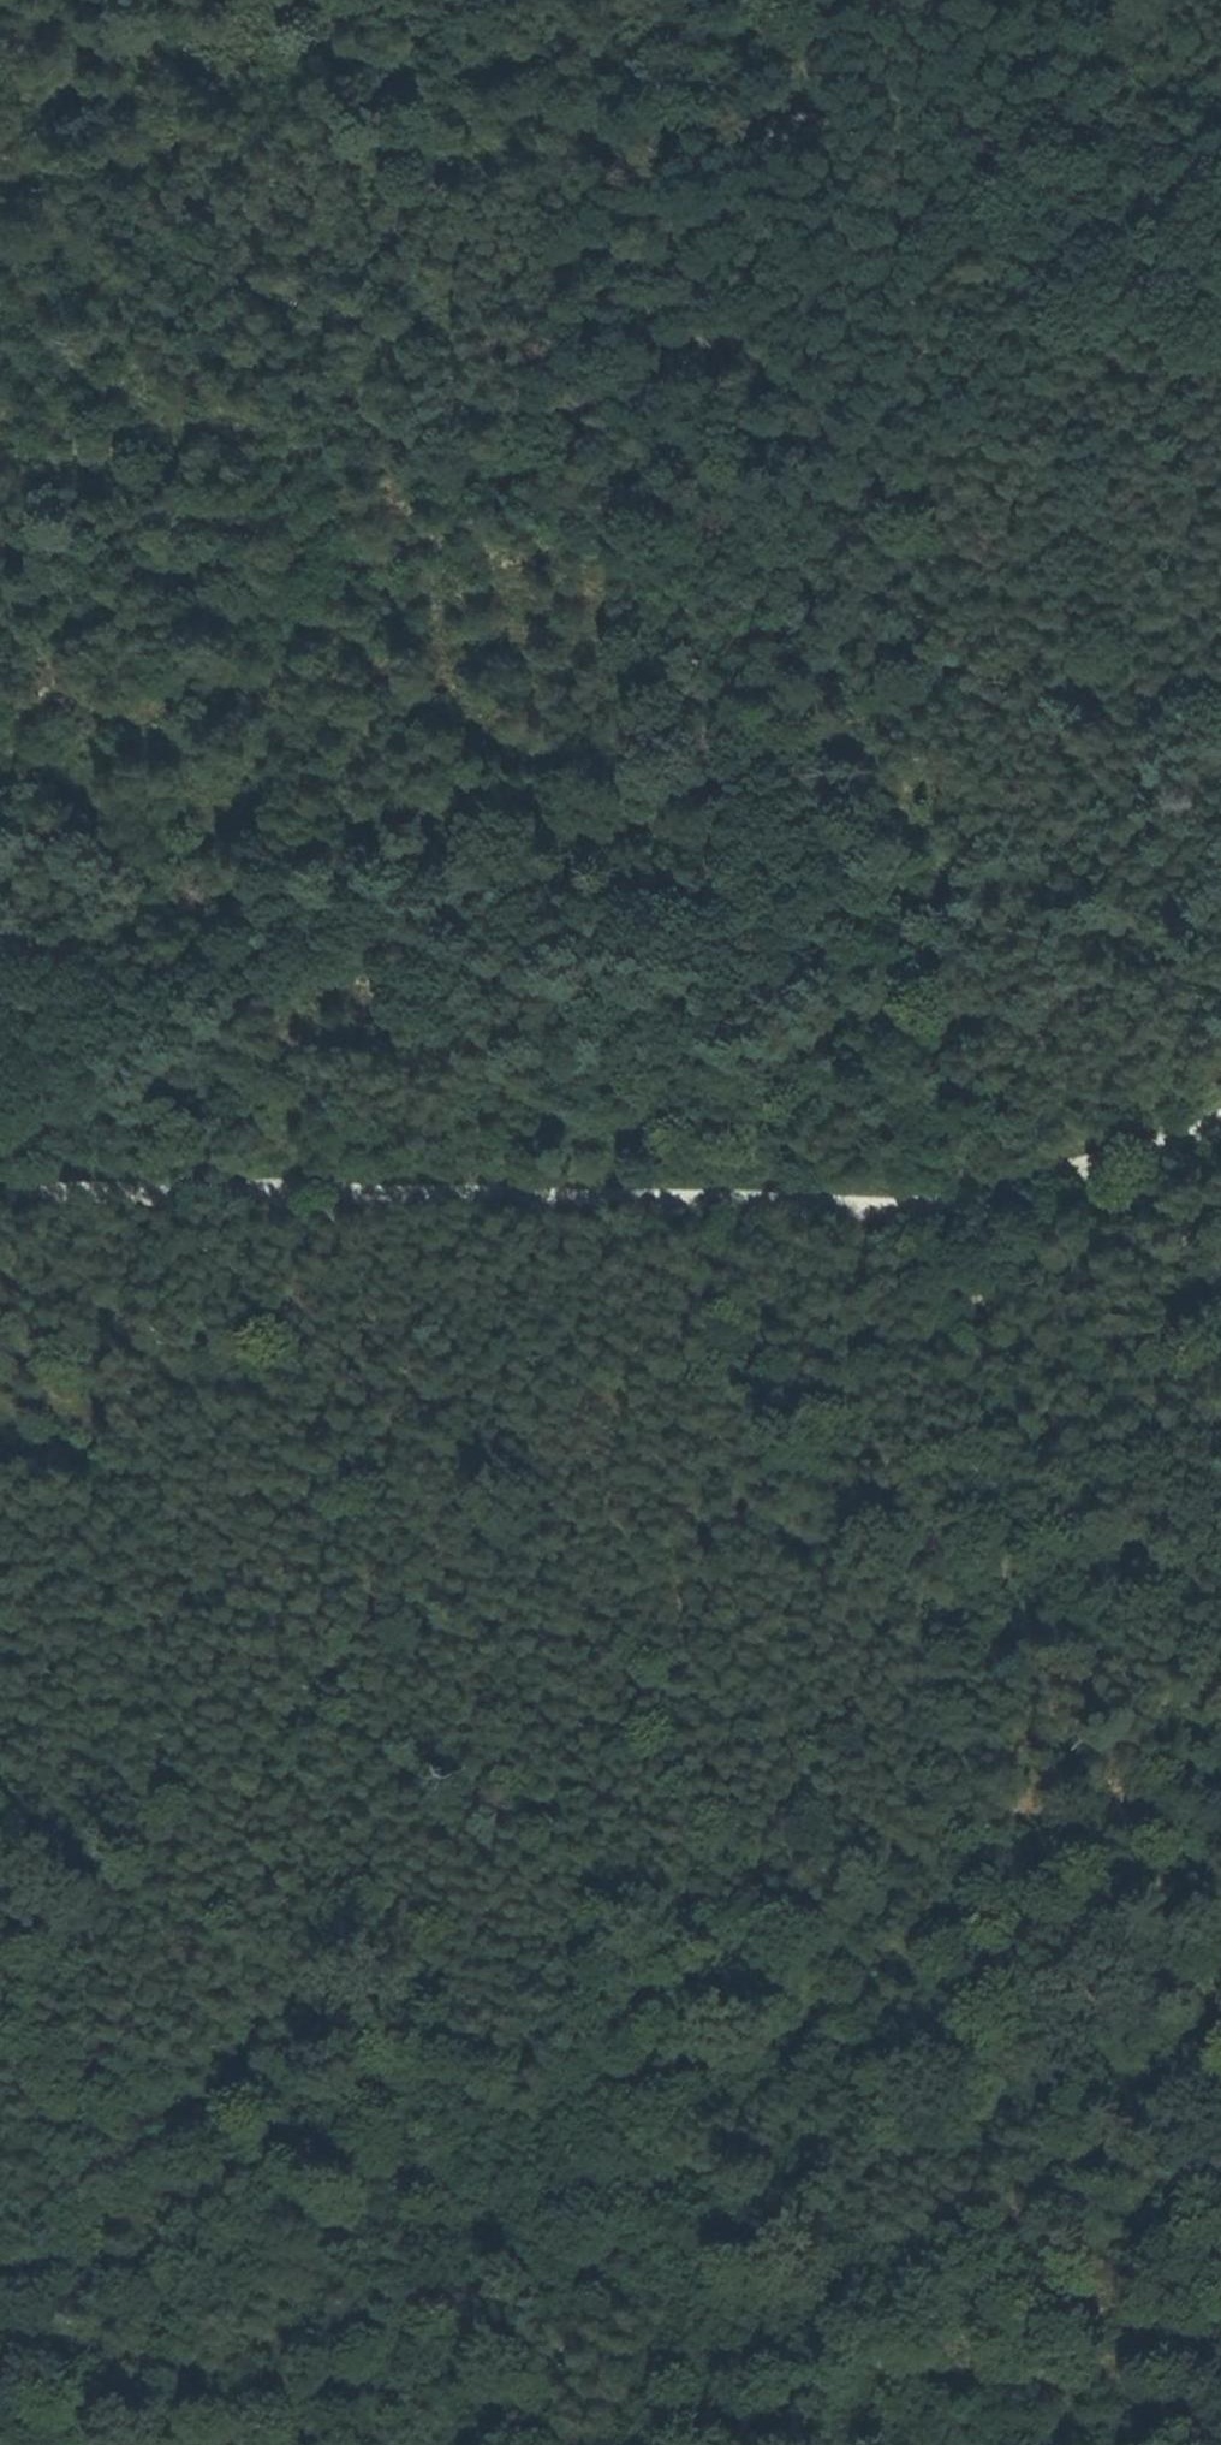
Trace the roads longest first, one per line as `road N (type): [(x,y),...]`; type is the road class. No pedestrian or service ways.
road 1 (track): [(0,1190),(916,1209),(1045,1181),(1220,1116)]

